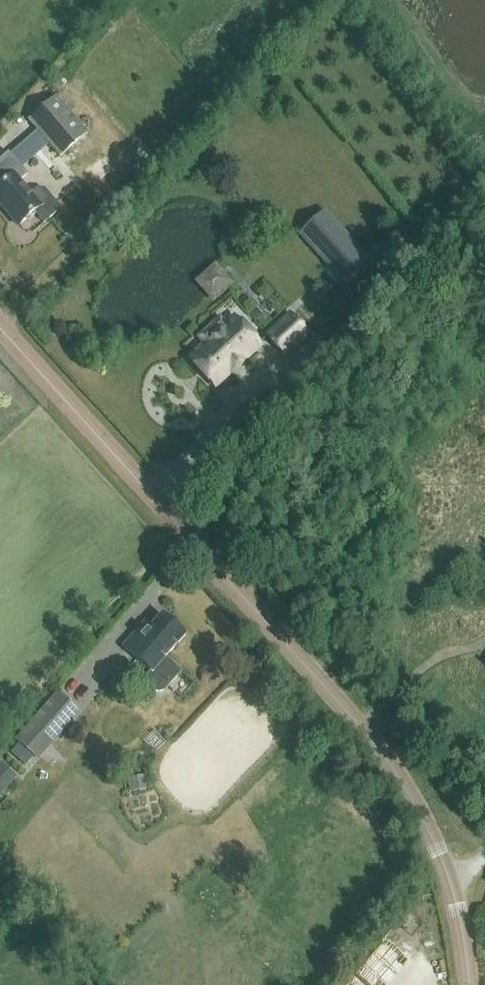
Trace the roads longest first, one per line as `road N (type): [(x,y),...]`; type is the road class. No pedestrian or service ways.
road 1 (tertiary): [(469,984),(449,882),(385,757),(0,325)]

